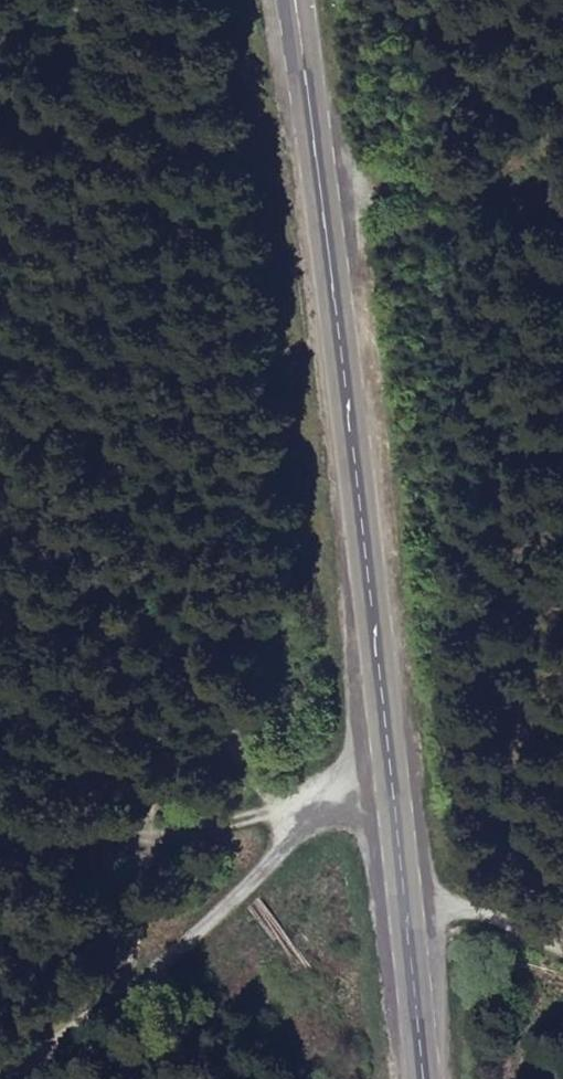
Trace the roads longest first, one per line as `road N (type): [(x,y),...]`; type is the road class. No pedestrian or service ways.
road 1 (secondary): [(299,0),(422,1078)]
road 2 (track): [(0,336),(50,417),(100,618),(253,763),(296,834)]
road 3 (track): [(391,776),(347,784),(137,984),(7,1078)]
road 4 (track): [(401,877),(562,941)]

